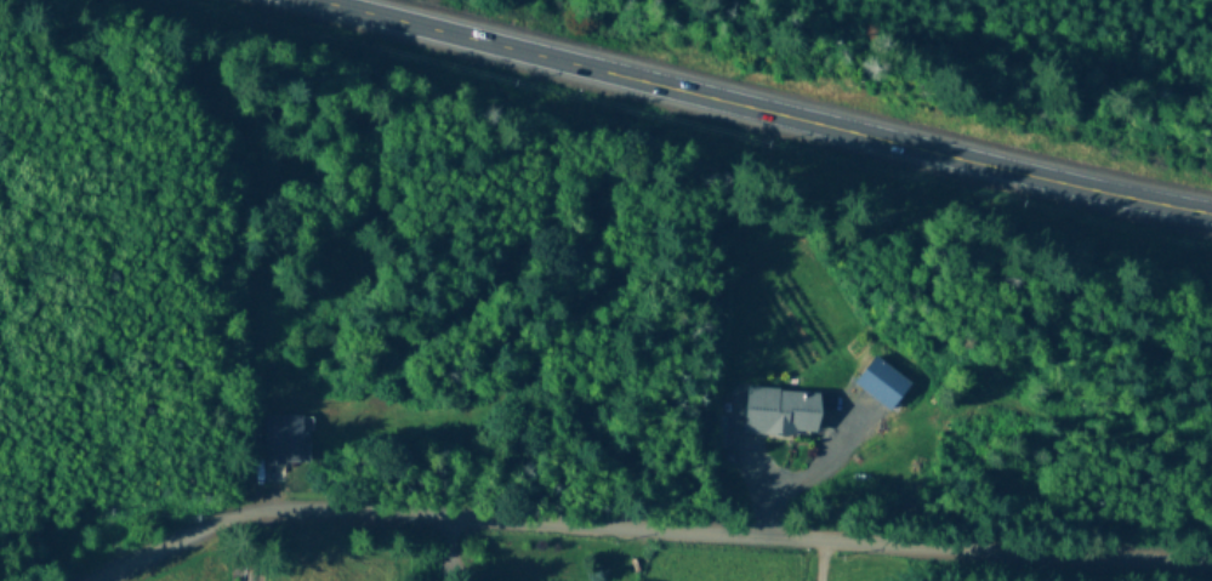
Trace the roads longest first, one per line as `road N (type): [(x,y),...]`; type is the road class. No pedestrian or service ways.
road 1 (residential): [(68,580),(215,516),(399,509),(1211,571)]
road 2 (trunk): [(298,0),(986,170),(1211,214)]

